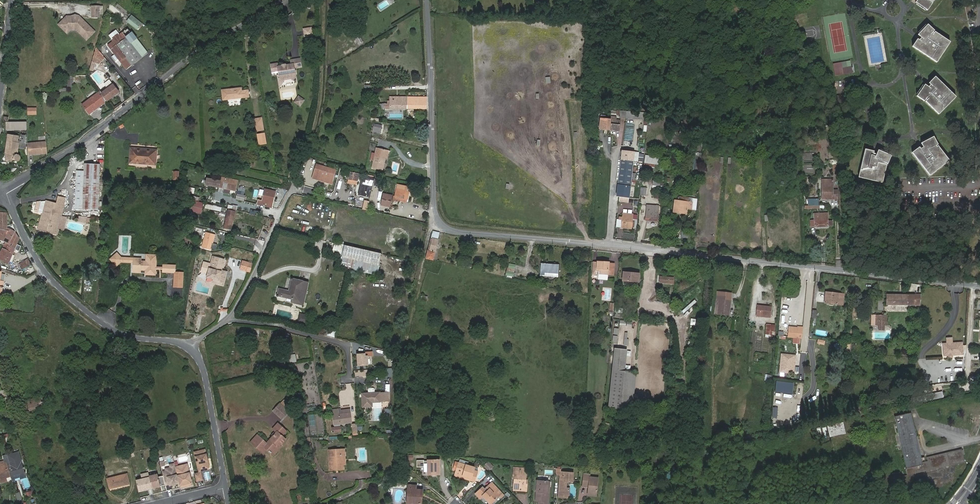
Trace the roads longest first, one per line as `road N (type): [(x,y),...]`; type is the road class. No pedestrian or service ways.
road 1 (unclassified): [(979,285),(442,224),(434,210),(427,0)]
road 2 (unclassified): [(0,191),(79,143),(208,43),(282,0)]
road 3 (unclassified): [(0,193),(45,271),(83,308),(116,331),(192,346)]
road 4 (residential): [(192,346),(230,319),(291,193),(335,198)]
road 5 (unclassified): [(192,346),(226,488)]

